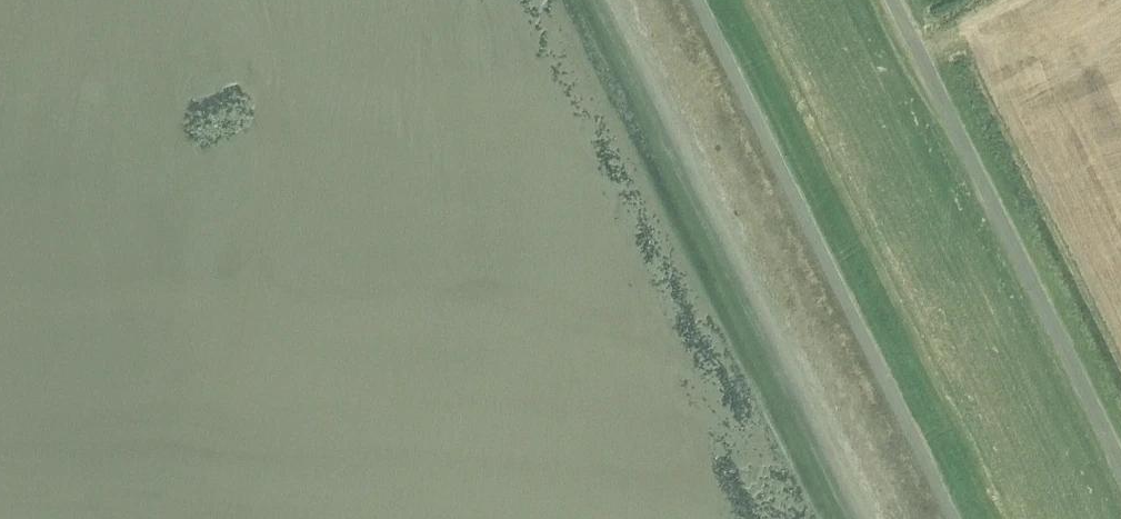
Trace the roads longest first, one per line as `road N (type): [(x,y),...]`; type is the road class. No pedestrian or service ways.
road 1 (unclassified): [(1120,466),(893,0)]

